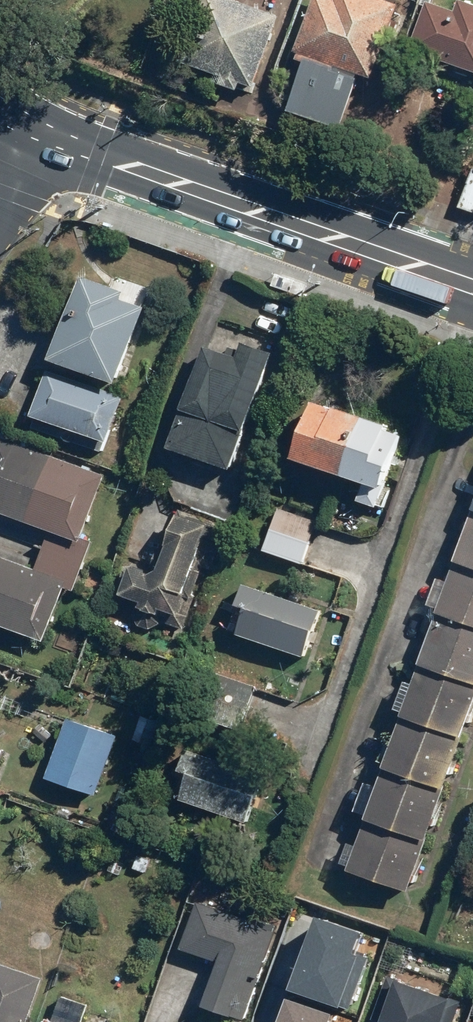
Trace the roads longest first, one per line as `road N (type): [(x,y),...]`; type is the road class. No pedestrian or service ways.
road 1 (primary): [(472,284),(36,137)]

